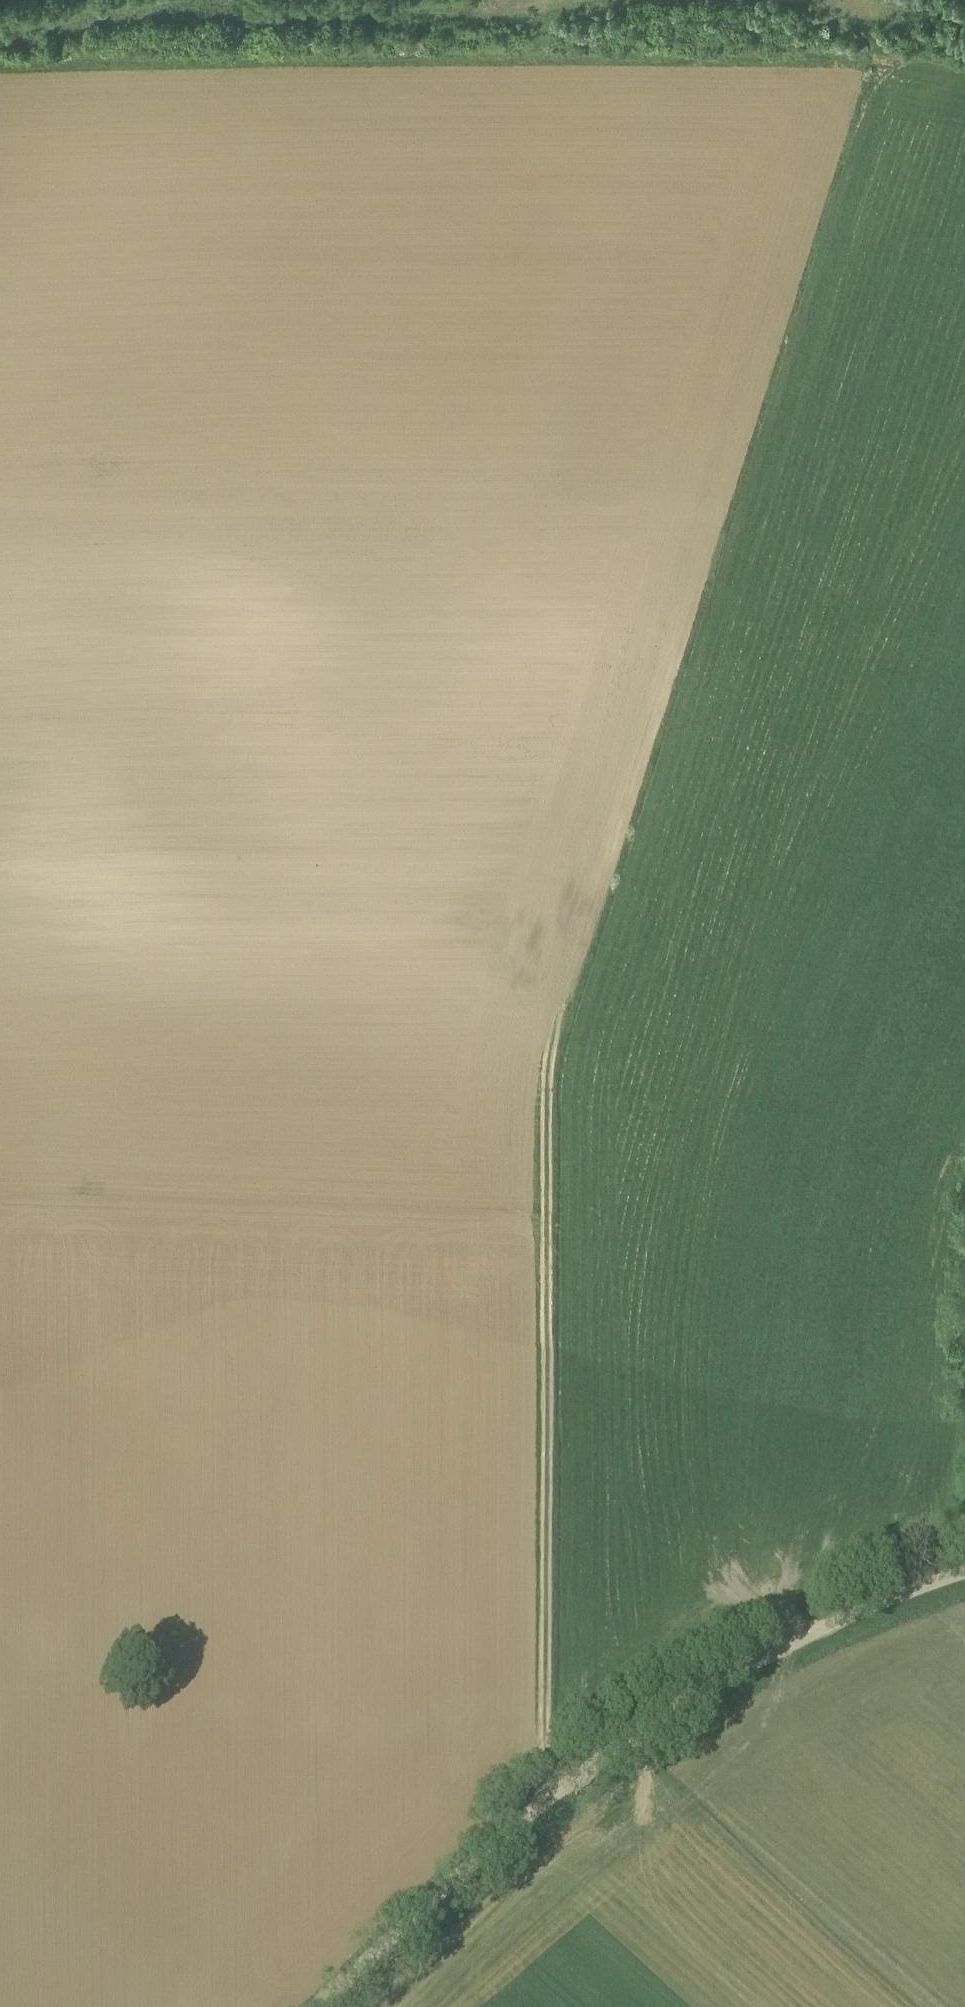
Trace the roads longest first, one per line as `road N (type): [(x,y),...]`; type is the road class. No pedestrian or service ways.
road 1 (unclassified): [(964,1584),(814,1643),(627,1743),(326,2006)]

